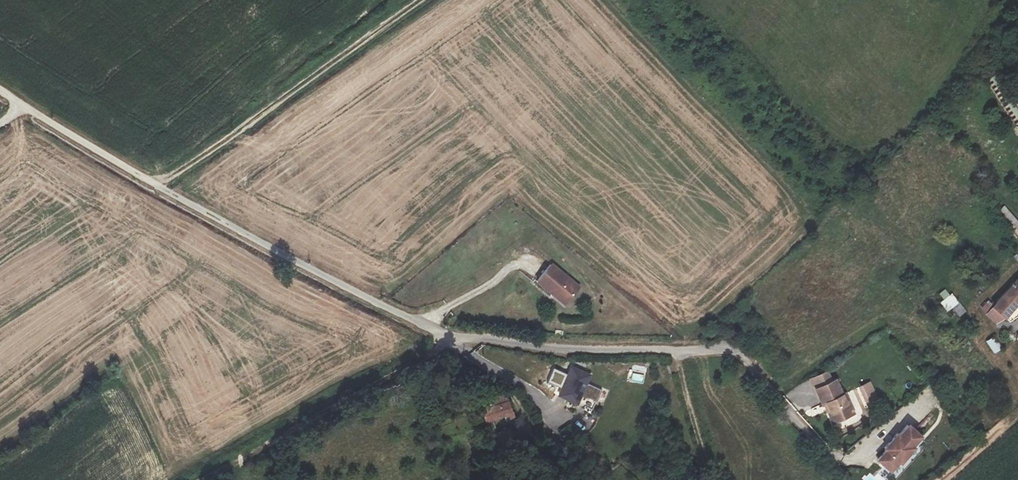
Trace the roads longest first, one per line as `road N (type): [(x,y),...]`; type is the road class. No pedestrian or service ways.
road 1 (unclassified): [(0,100),(440,333),(611,355),(731,346),(828,448)]
road 2 (track): [(419,0),(239,133),(155,184)]
road 3 (track): [(211,479),(440,333)]
road 4 (track): [(675,350),(707,479)]

